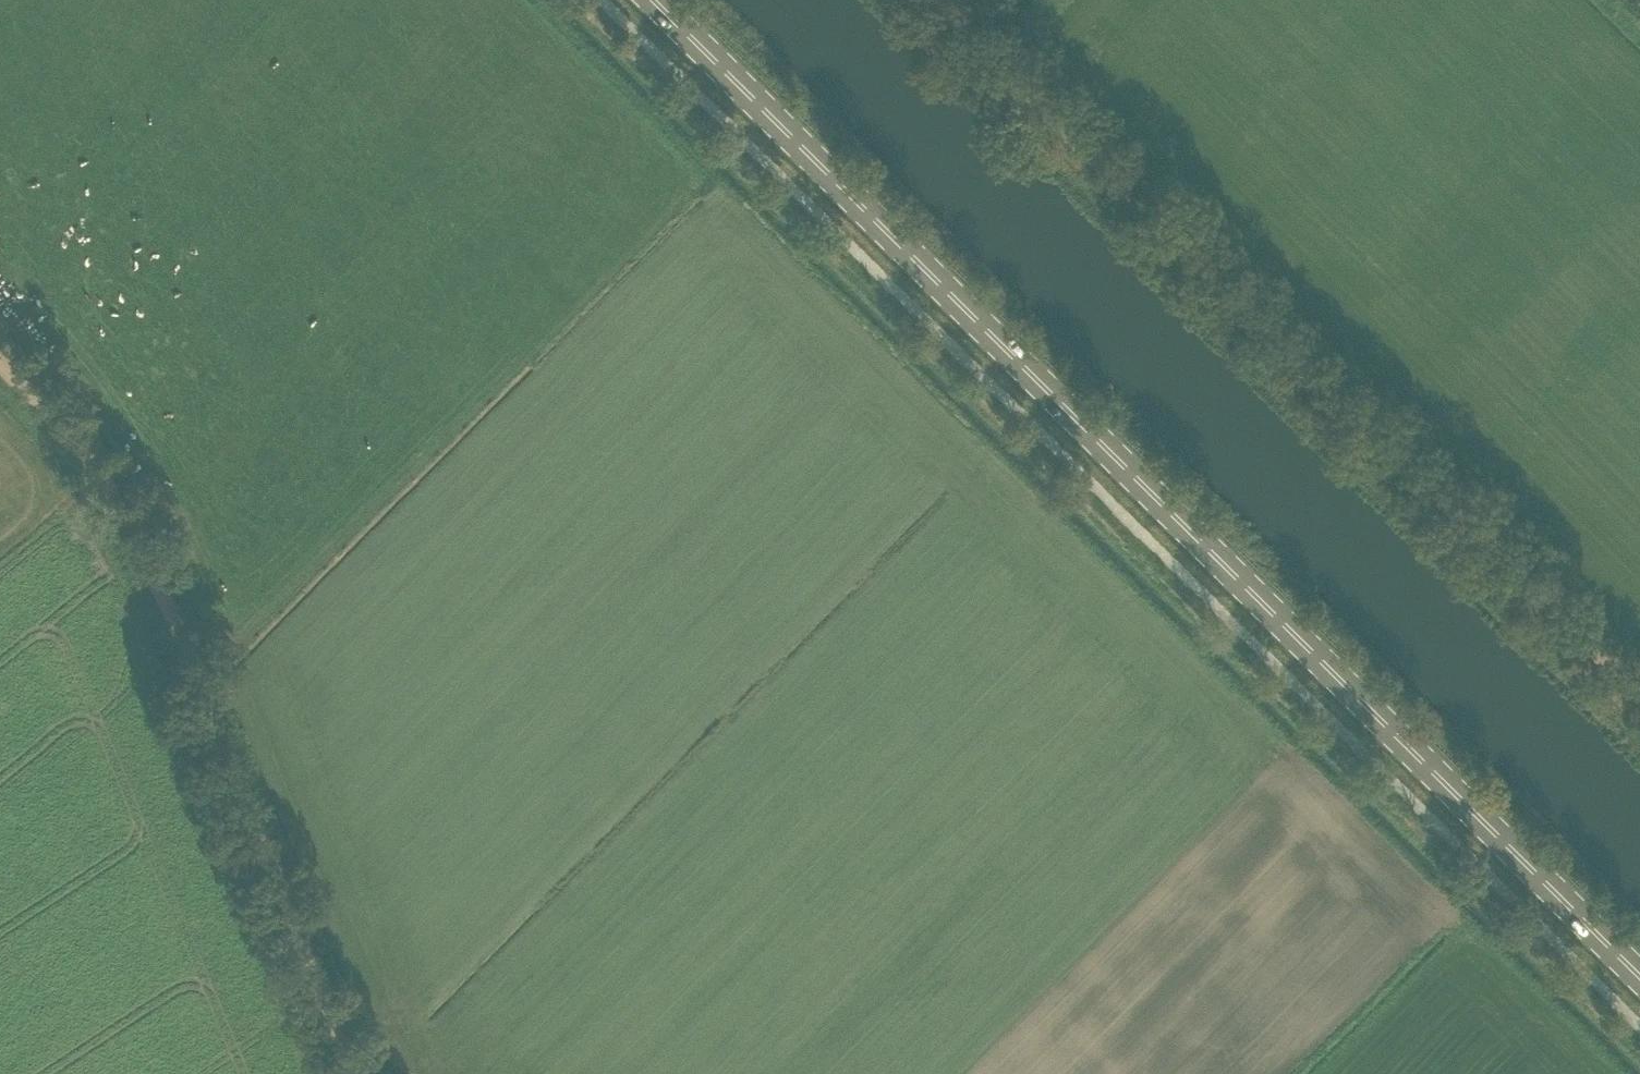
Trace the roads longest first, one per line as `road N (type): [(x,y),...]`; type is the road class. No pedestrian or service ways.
road 1 (primary): [(1639,976),(654,0)]
road 2 (track): [(1639,702),(932,0)]
road 3 (track): [(0,363),(72,440),(131,524),(352,1073)]

